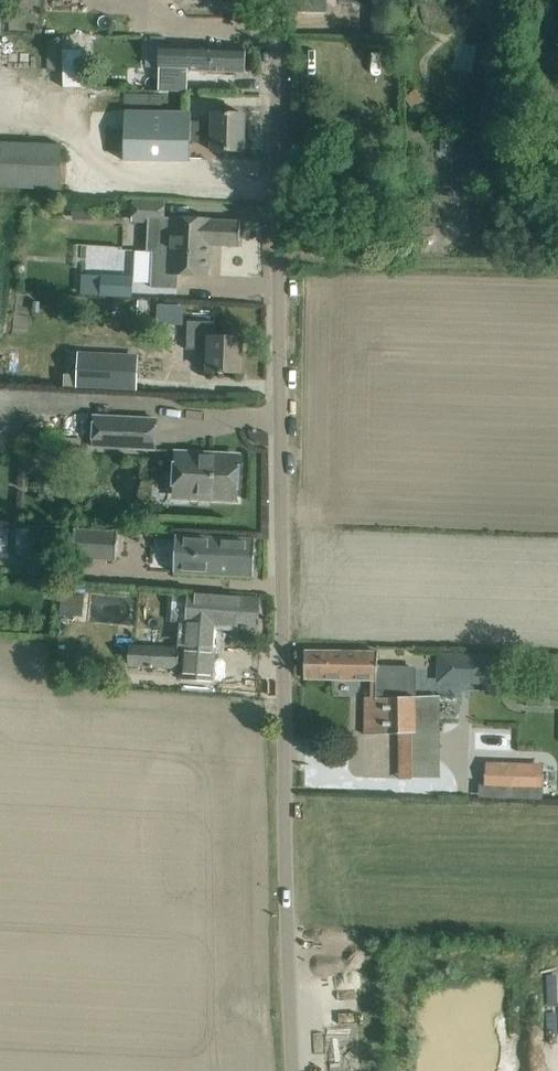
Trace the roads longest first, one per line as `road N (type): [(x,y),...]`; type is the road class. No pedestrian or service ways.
road 1 (unclassified): [(293,1070),(276,0)]

